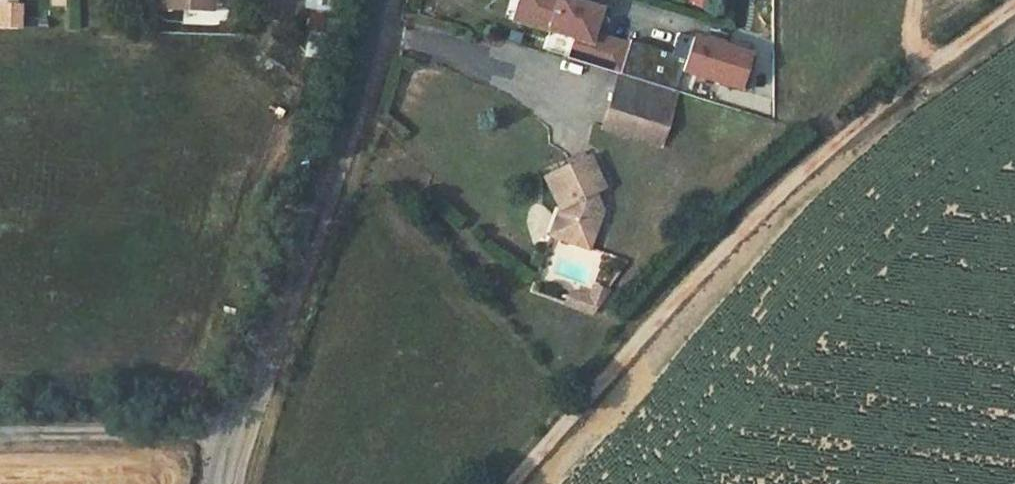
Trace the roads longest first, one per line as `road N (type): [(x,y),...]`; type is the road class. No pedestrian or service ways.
road 1 (track): [(491,483),(752,217),(928,65),(1014,5)]
road 2 (unclassified): [(369,0),(323,174),(218,483)]
road 3 (track): [(232,429),(0,438)]

